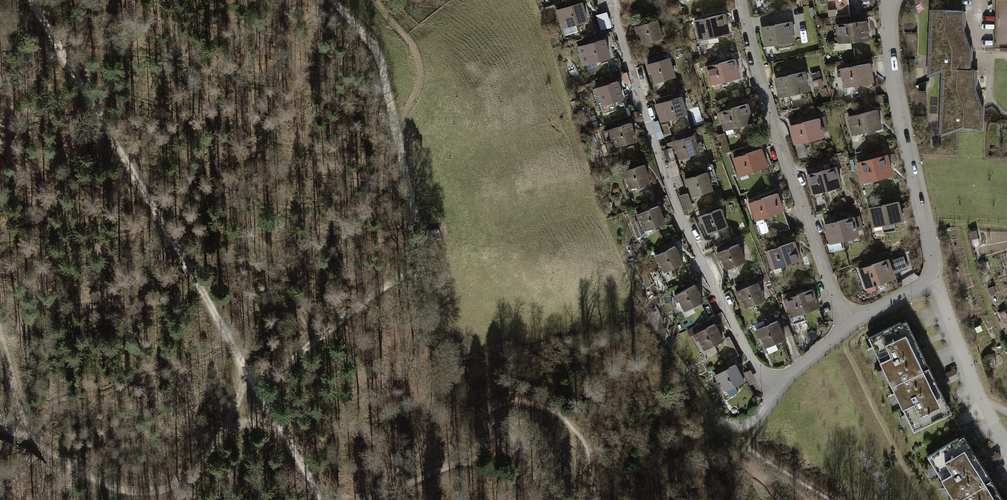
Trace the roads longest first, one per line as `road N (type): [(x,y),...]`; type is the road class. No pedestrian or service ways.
road 1 (track): [(30,0),(320,499)]
road 2 (track): [(336,0),(382,64),(430,332),(450,387),(480,416),(536,499)]
road 3 (residential): [(780,382),(753,363),(692,243),(610,0)]
road 4 (residential): [(888,0),(899,110),(933,276),(845,325)]
road 5 (track): [(241,363),(229,414),(194,472),(152,499),(105,488),(27,431),(0,428)]
road 6 (residential): [(740,0),(773,122),(845,325)]
road 7 (track): [(423,266),(254,385)]
road 8 (track): [(375,0),(418,59),(420,80),(395,137)]
road 9 (track): [(370,499),(456,463),(492,432)]

